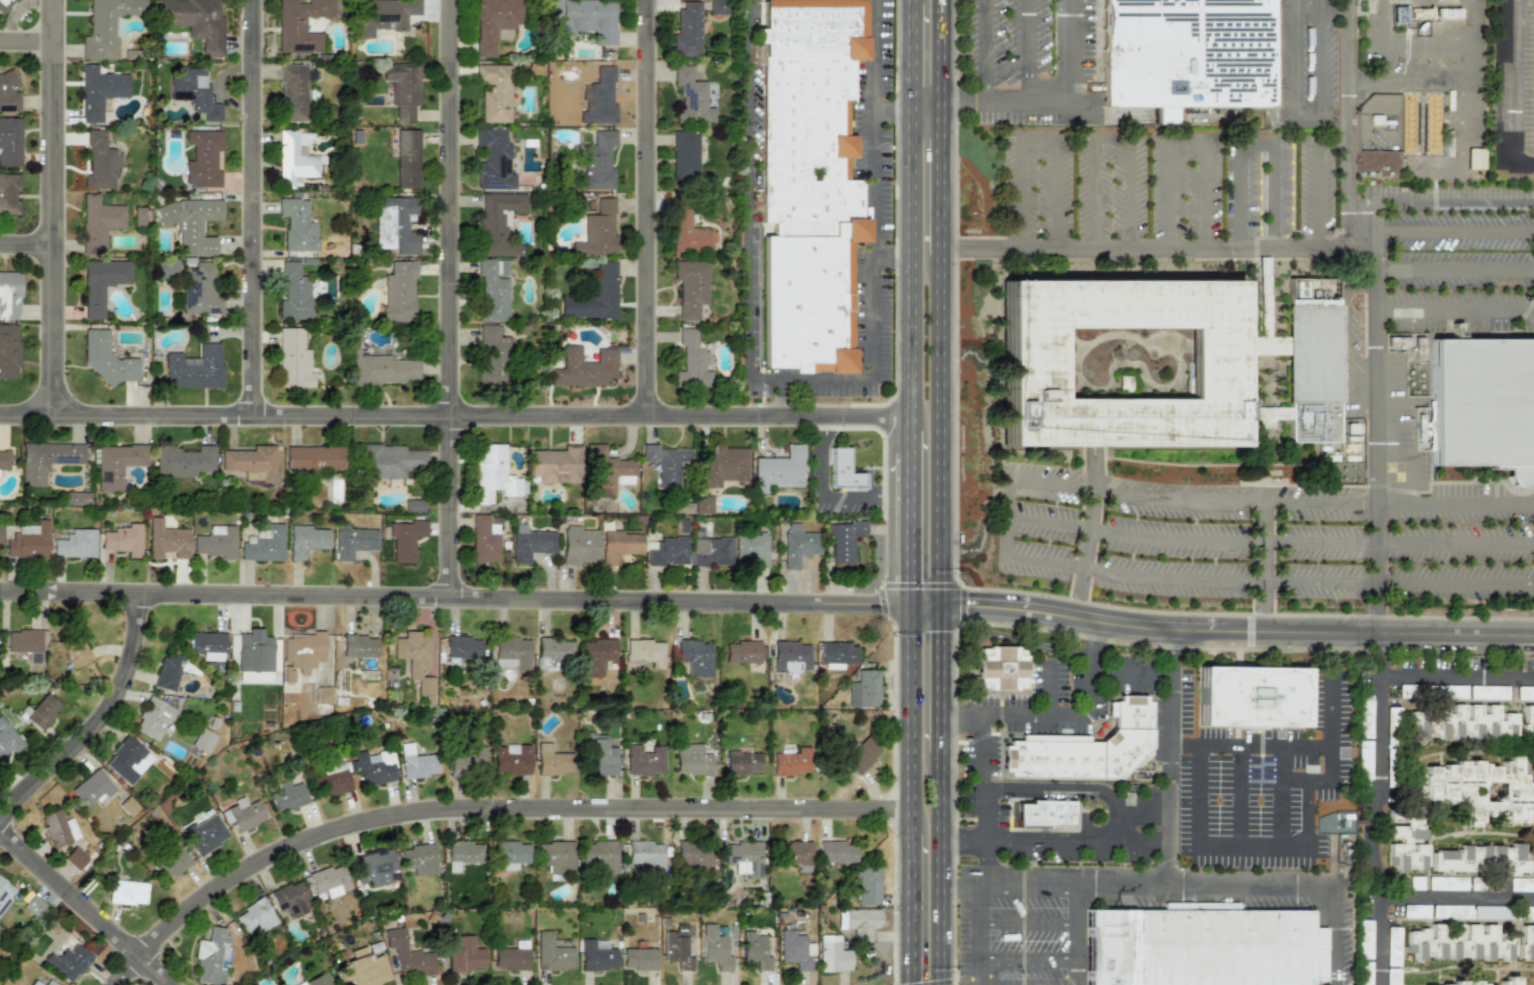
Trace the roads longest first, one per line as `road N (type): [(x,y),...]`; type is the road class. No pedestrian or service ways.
road 1 (residential): [(0,405),(907,416)]
road 2 (residential): [(0,582),(906,608)]
road 3 (residential): [(104,984),(161,920),(224,872),(308,829),(384,808),(462,801),(907,808)]
road 4 (residential): [(448,597),(448,0)]
road 5 (tertiary): [(942,608),(1159,630),(1533,637)]
road 6 (residential): [(643,407),(642,0)]
road 7 (residential): [(249,405),(248,0)]
road 8 (residential): [(48,405),(49,0)]
road 9 (primary): [(942,608),(943,257)]
road 10 (primary): [(908,102),(907,433)]
road 11 (residential): [(0,808),(110,692),(131,634),(134,585)]
road 12 (primary): [(942,984),(942,752)]
road 13 (residential): [(0,830),(168,984)]
road 14 (primary): [(906,608),(907,834)]
road 15 (primary): [(907,433),(906,608)]
road 16 (primary): [(943,257),(943,103)]
road 17 (primary): [(907,834),(907,984)]
road 18 (primary): [(942,752),(942,608)]

